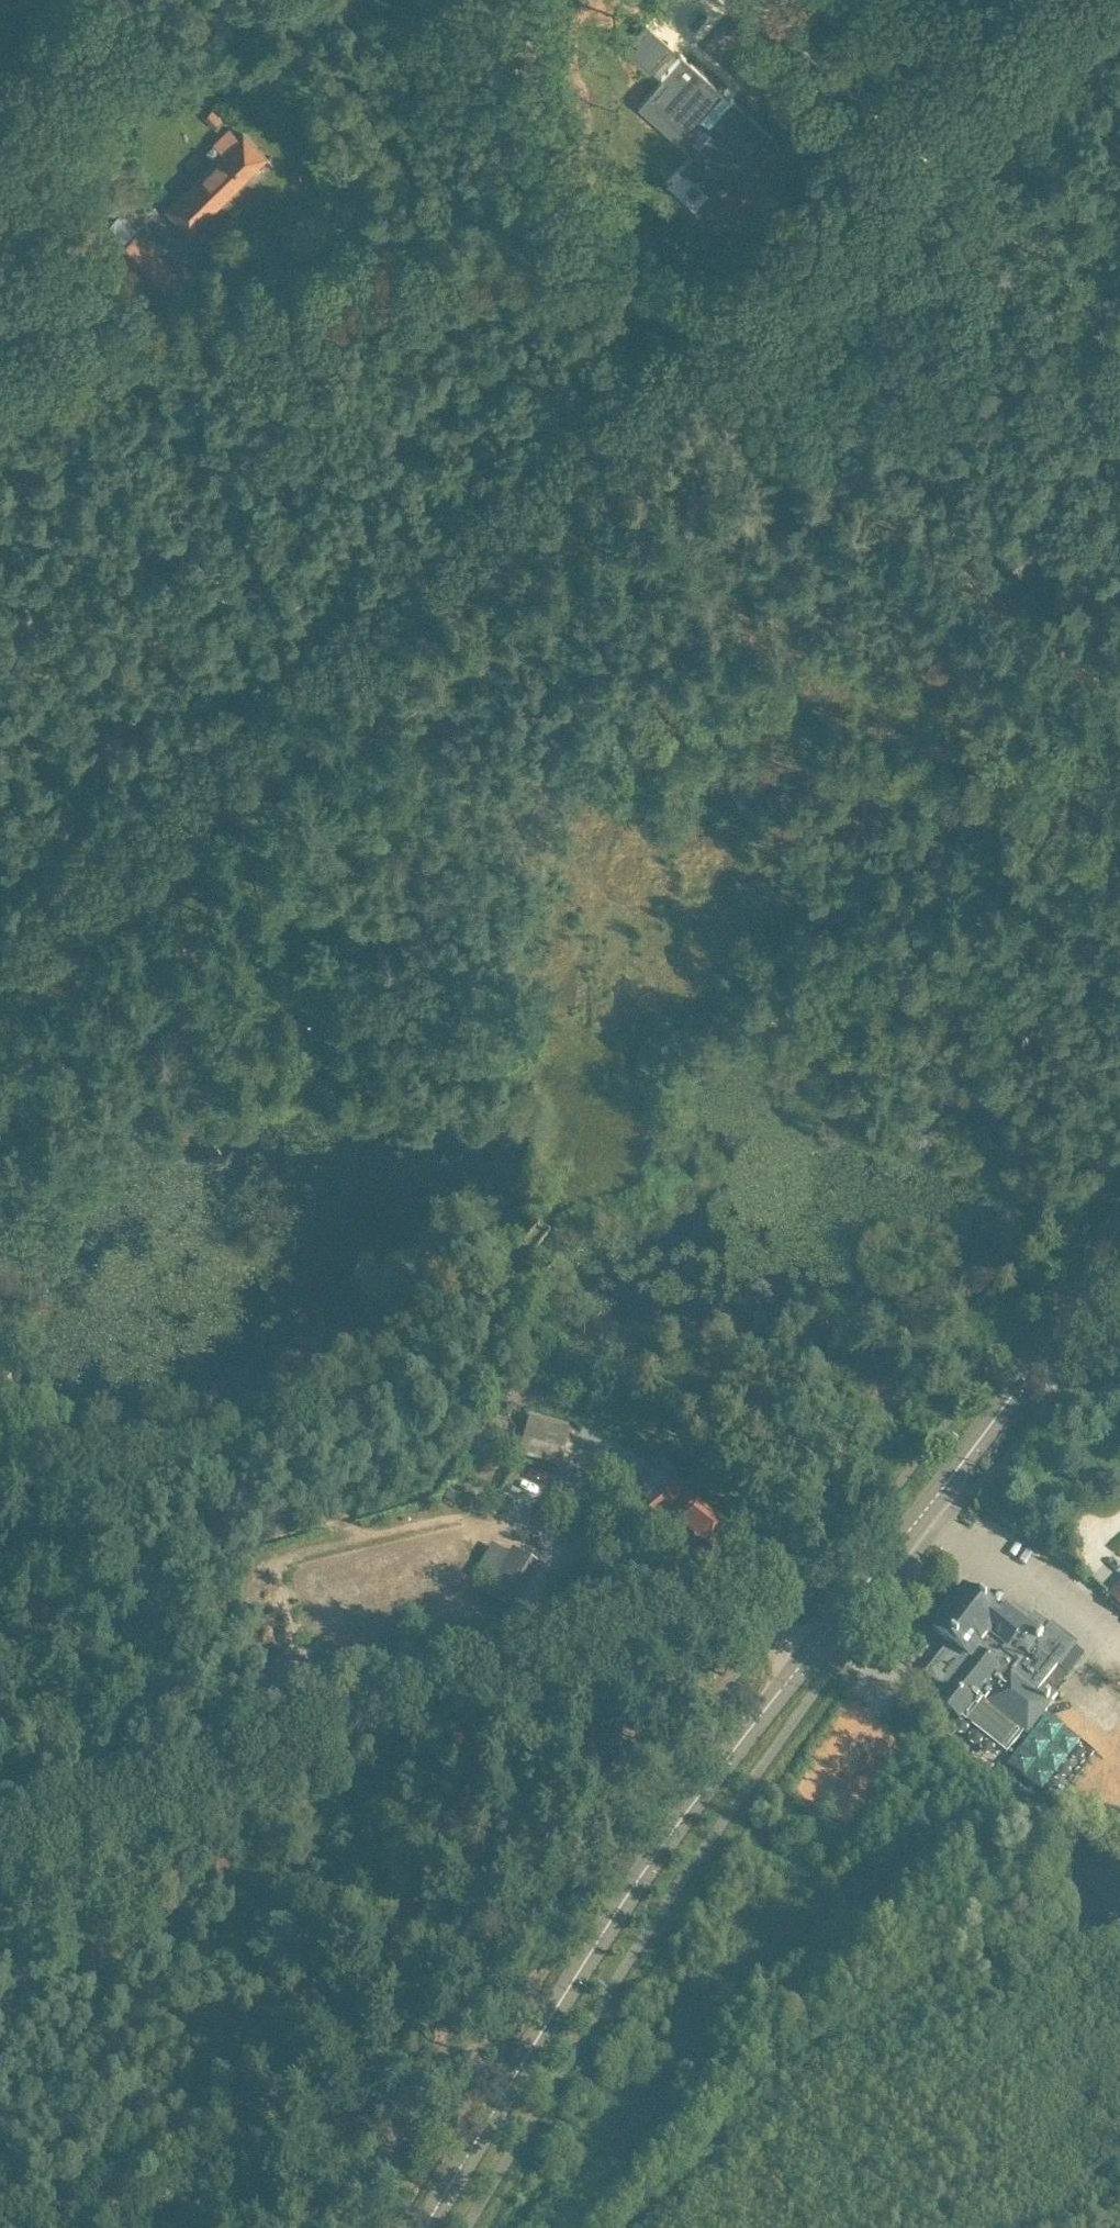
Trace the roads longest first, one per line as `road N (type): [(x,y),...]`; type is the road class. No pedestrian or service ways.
road 1 (secondary): [(425,2227),(631,1889),(817,1644)]
road 2 (track): [(630,1659),(0,1826)]
road 3 (secondary): [(817,1644),(1026,1377),(1119,1224)]
road 4 (track): [(761,1644),(630,1659)]

